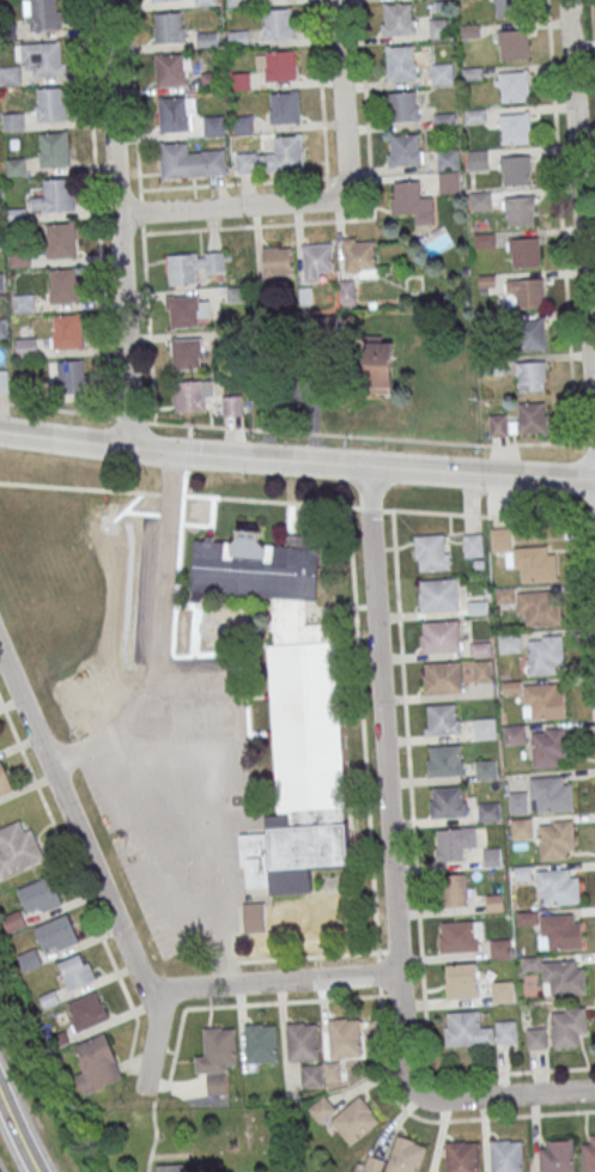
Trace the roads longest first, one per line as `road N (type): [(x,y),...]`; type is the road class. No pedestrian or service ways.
road 1 (residential): [(594,1089),(437,1100),(408,1083),(371,466)]
road 2 (tertiary): [(594,476),(138,449),(0,432)]
road 3 (residential): [(138,449),(110,0)]
road 4 (residential): [(128,212),(338,196),(346,176),(334,0)]
road 5 (residential): [(594,390),(567,0)]
road 6 (residential): [(165,990),(144,980),(115,923),(0,643)]
road 7 (residential): [(399,973),(165,990)]

